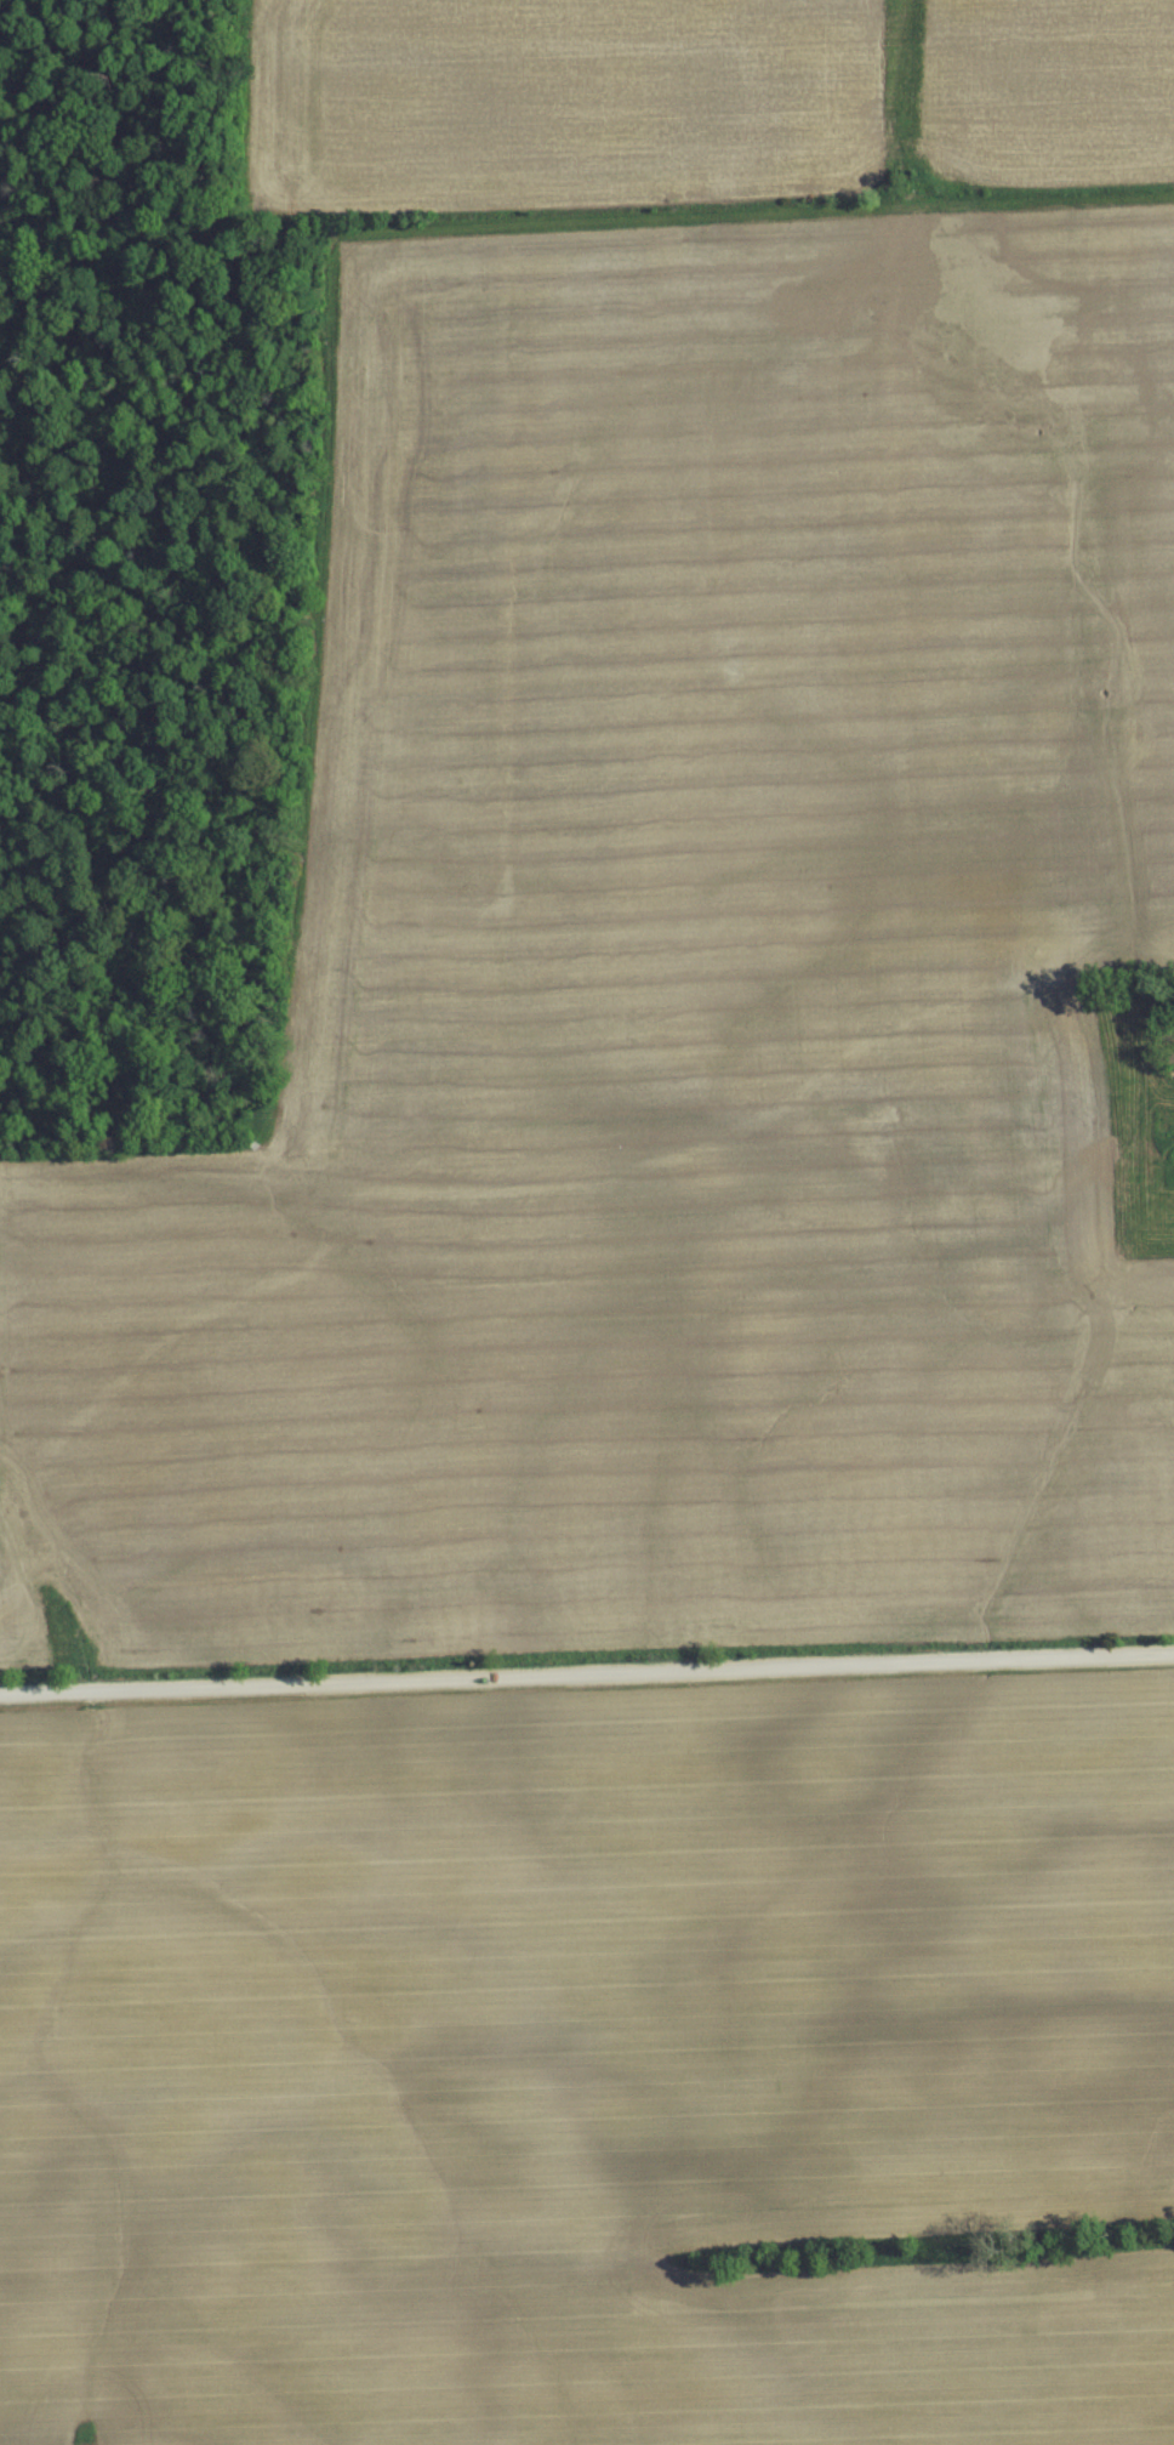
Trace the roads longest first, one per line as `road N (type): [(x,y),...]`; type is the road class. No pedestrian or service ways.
road 1 (residential): [(1173,1654),(0,1694)]

